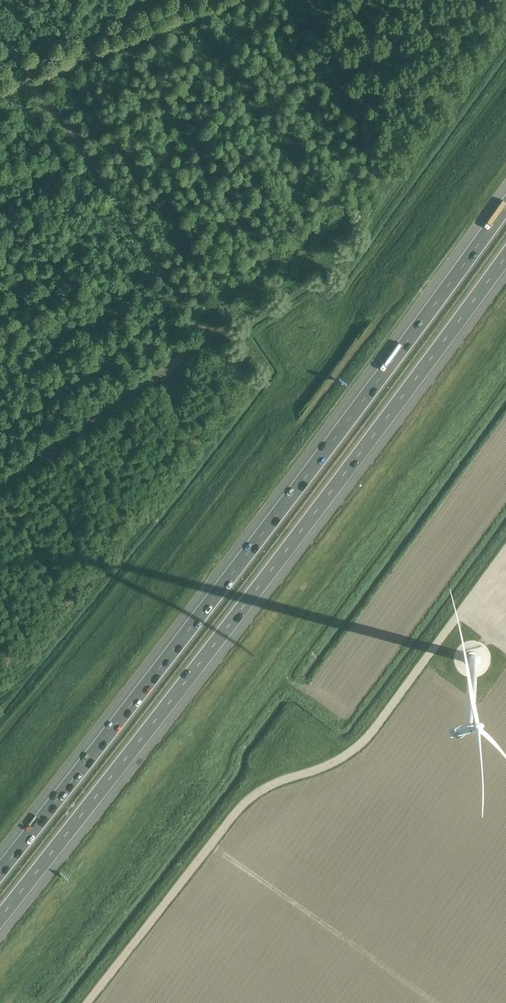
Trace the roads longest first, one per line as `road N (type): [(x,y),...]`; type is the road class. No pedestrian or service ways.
road 1 (motorway): [(505,200),(0,867)]
road 2 (motorway): [(0,915),(505,255)]

